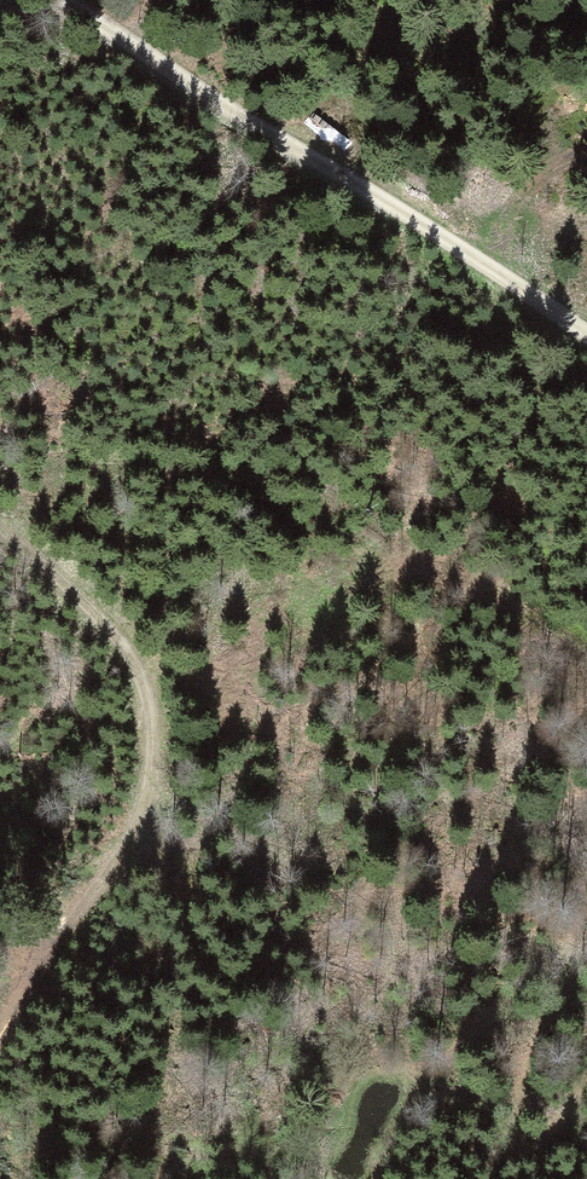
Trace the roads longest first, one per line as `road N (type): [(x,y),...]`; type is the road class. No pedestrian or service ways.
road 1 (track): [(67,0),(586,335)]
road 2 (track): [(0,530),(110,626),(149,689),(156,729),(153,766),(133,828),(40,957)]
road 3 (track): [(586,906),(551,975),(528,1054),(514,1159),(545,1144),(586,1084)]
road 4 (track): [(551,975),(441,1066),(405,1084)]

